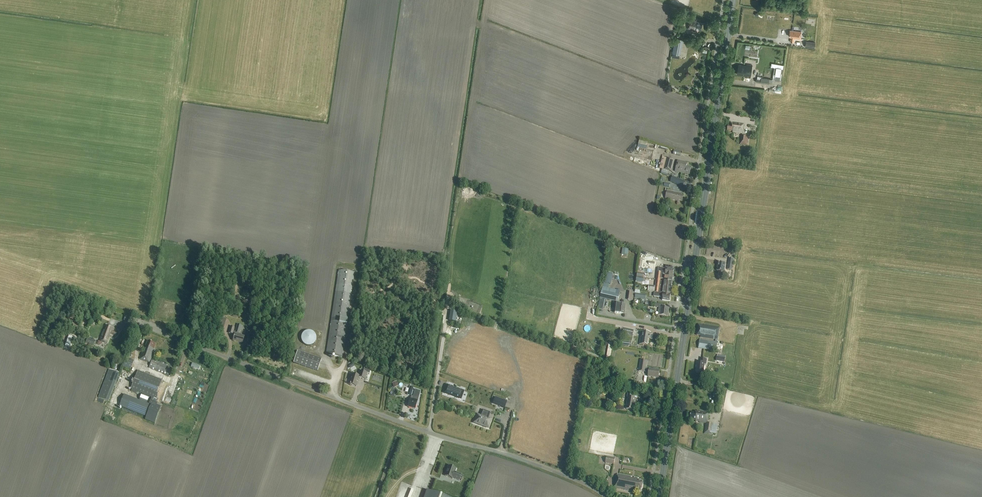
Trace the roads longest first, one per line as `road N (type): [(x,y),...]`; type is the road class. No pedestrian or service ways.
road 1 (secondary): [(660,496),(732,0)]
road 2 (unclassified): [(607,496),(137,323)]

